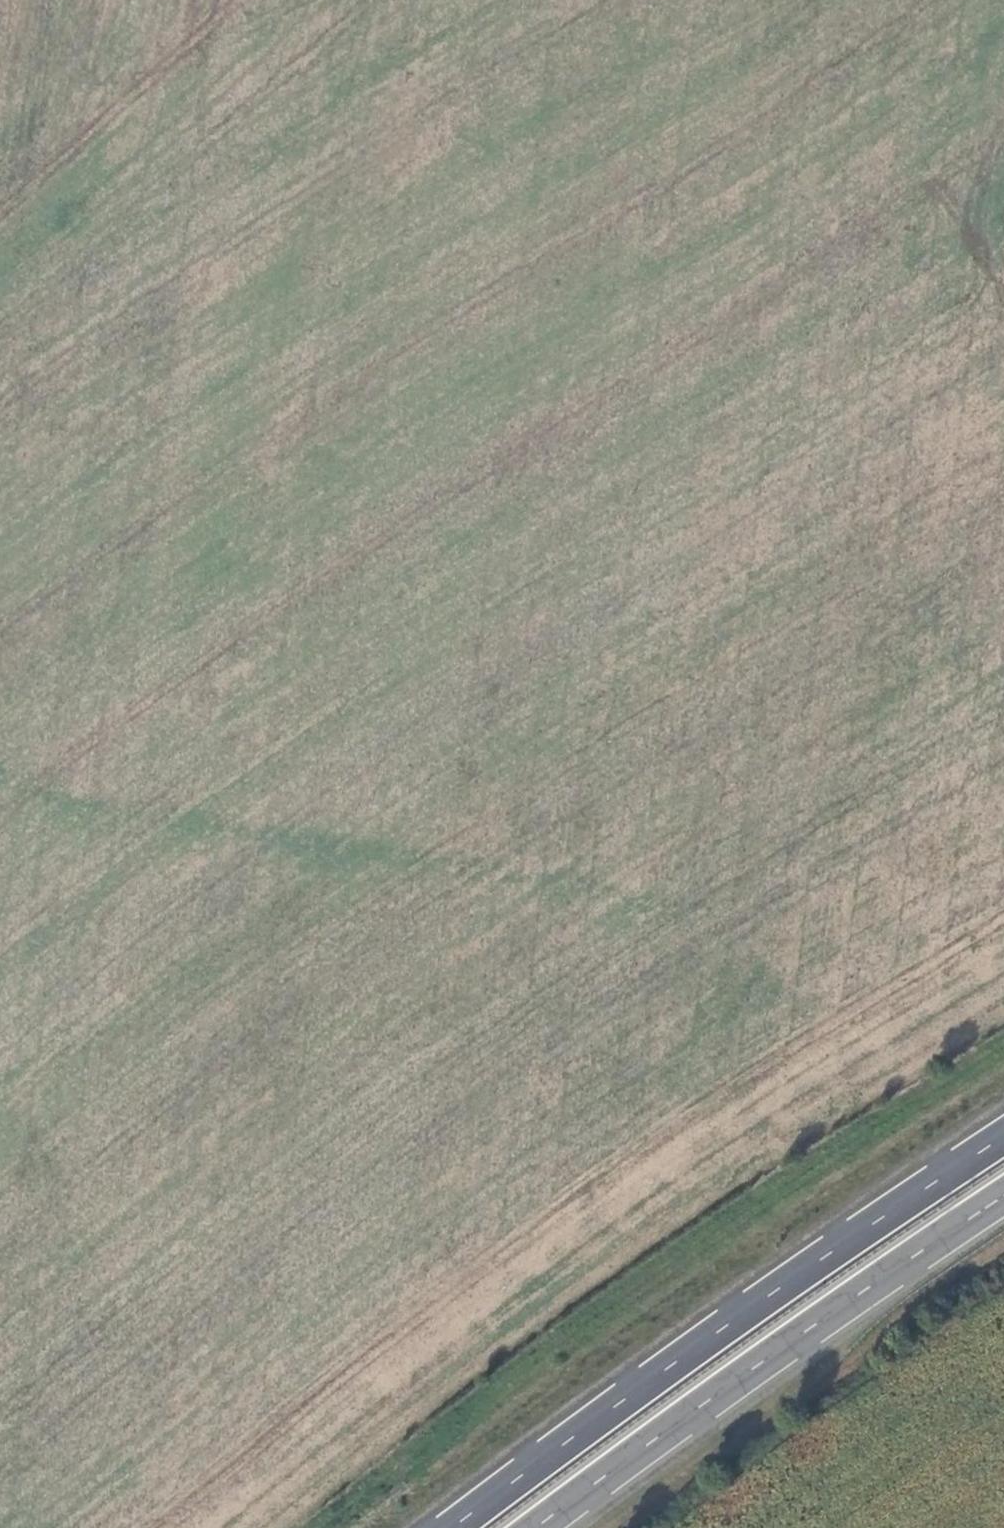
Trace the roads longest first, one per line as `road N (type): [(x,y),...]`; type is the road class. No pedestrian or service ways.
road 1 (trunk): [(1003,1139),(636,1388),(452,1527)]
road 2 (trunk): [(534,1527),(1003,1199)]

